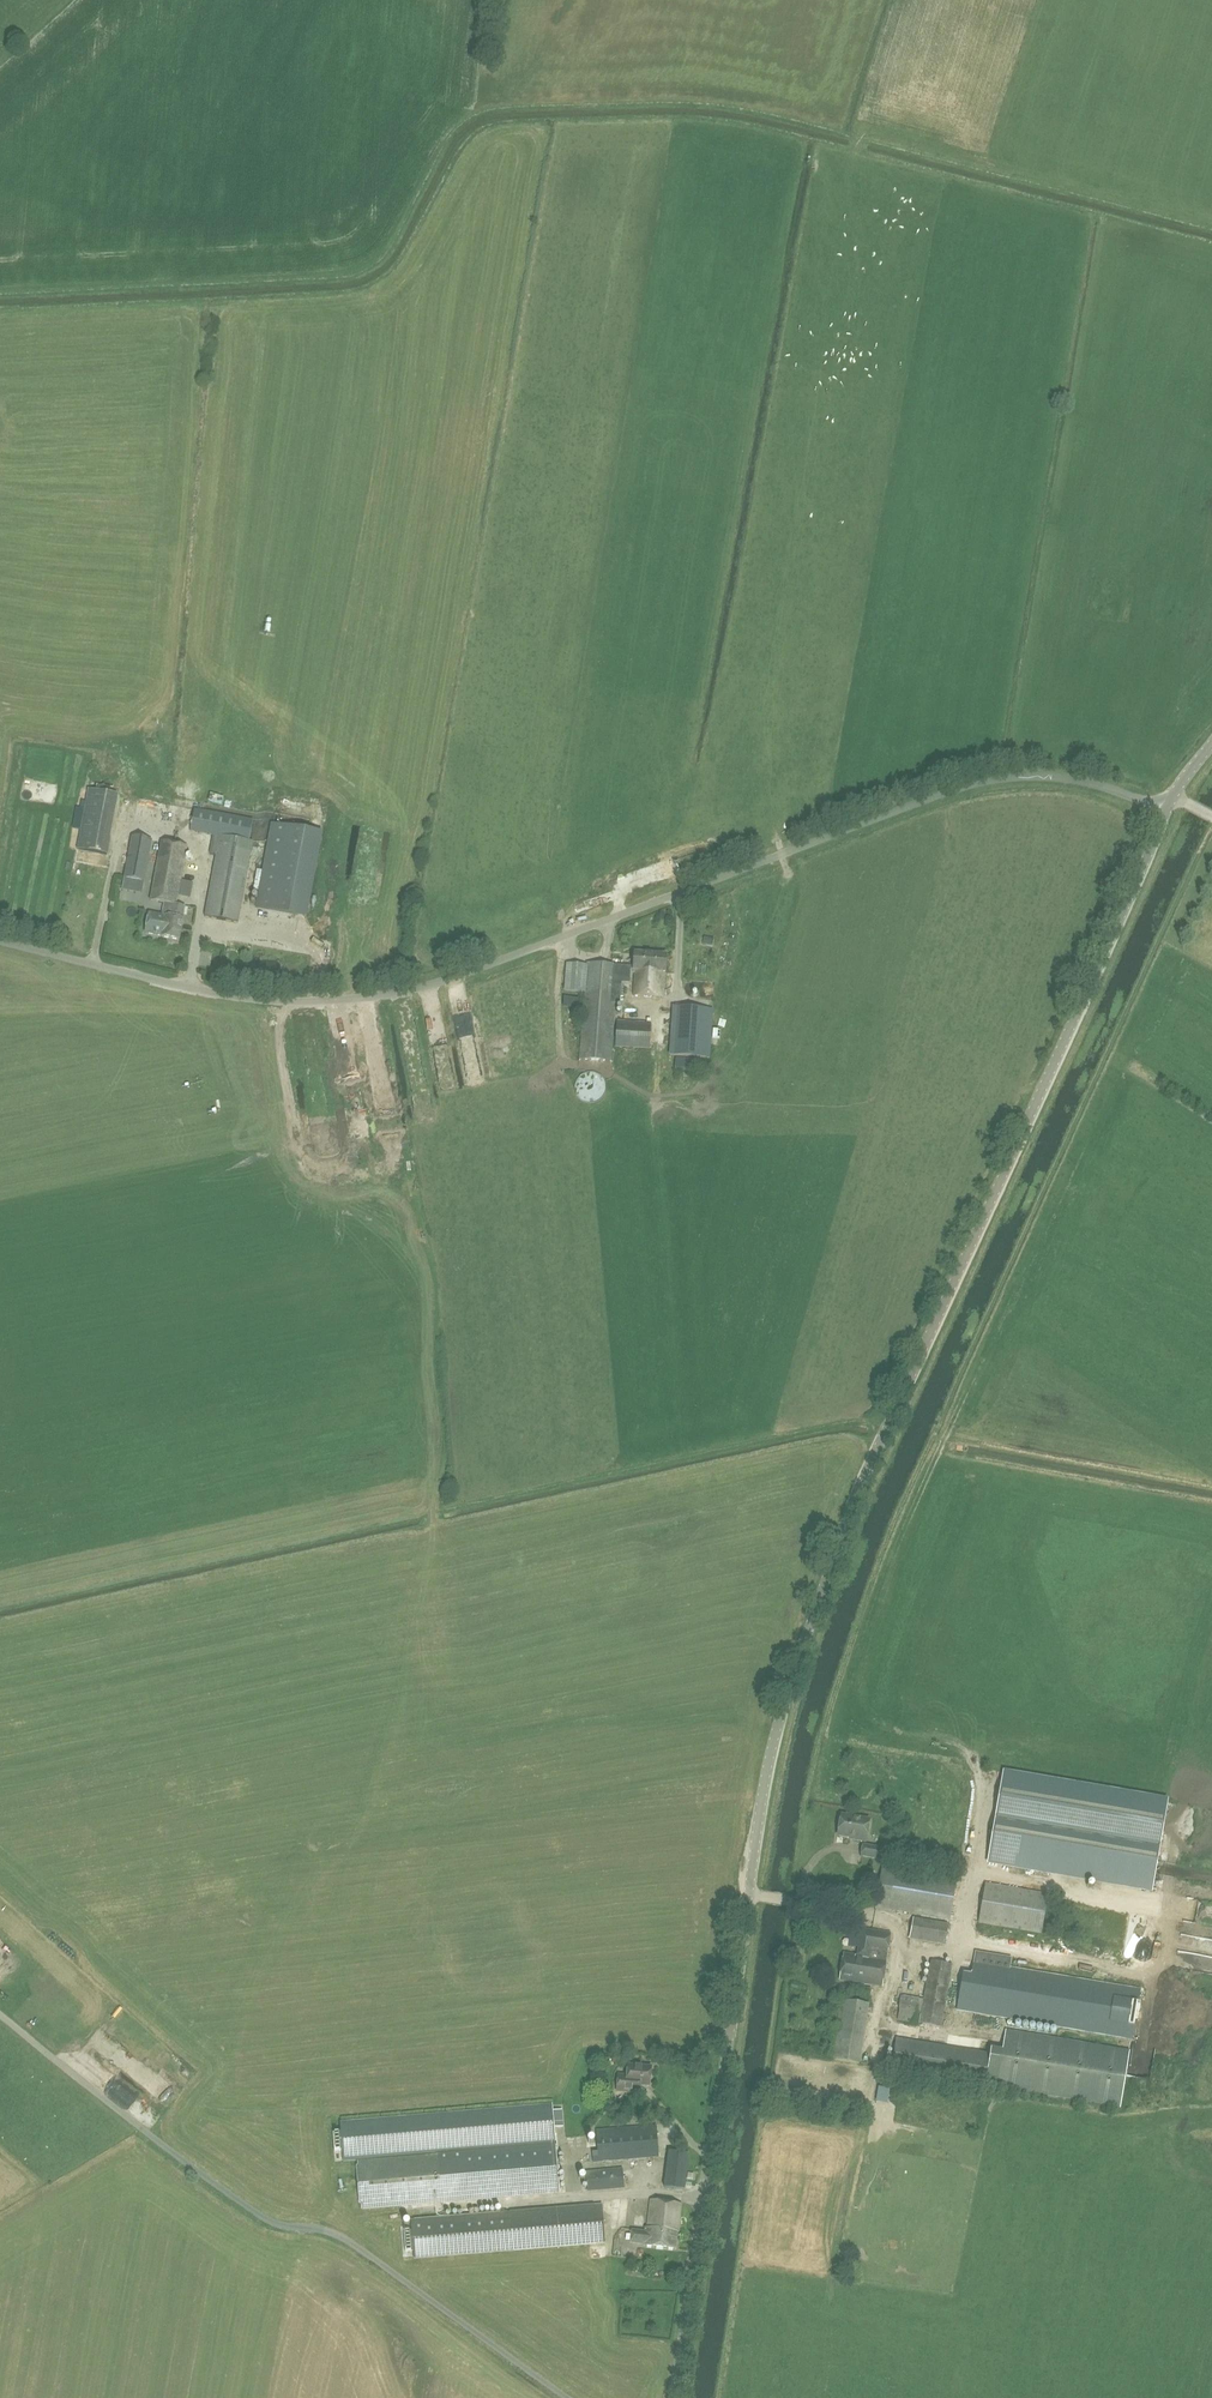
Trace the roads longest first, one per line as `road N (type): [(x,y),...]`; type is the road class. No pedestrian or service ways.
road 1 (tertiary): [(674,2397),(771,1758),(801,1653),(865,1480),(1167,807)]
road 2 (unclassified): [(1167,807),(1047,778),(911,800),(470,972),(332,1002),(215,994),(0,940)]

